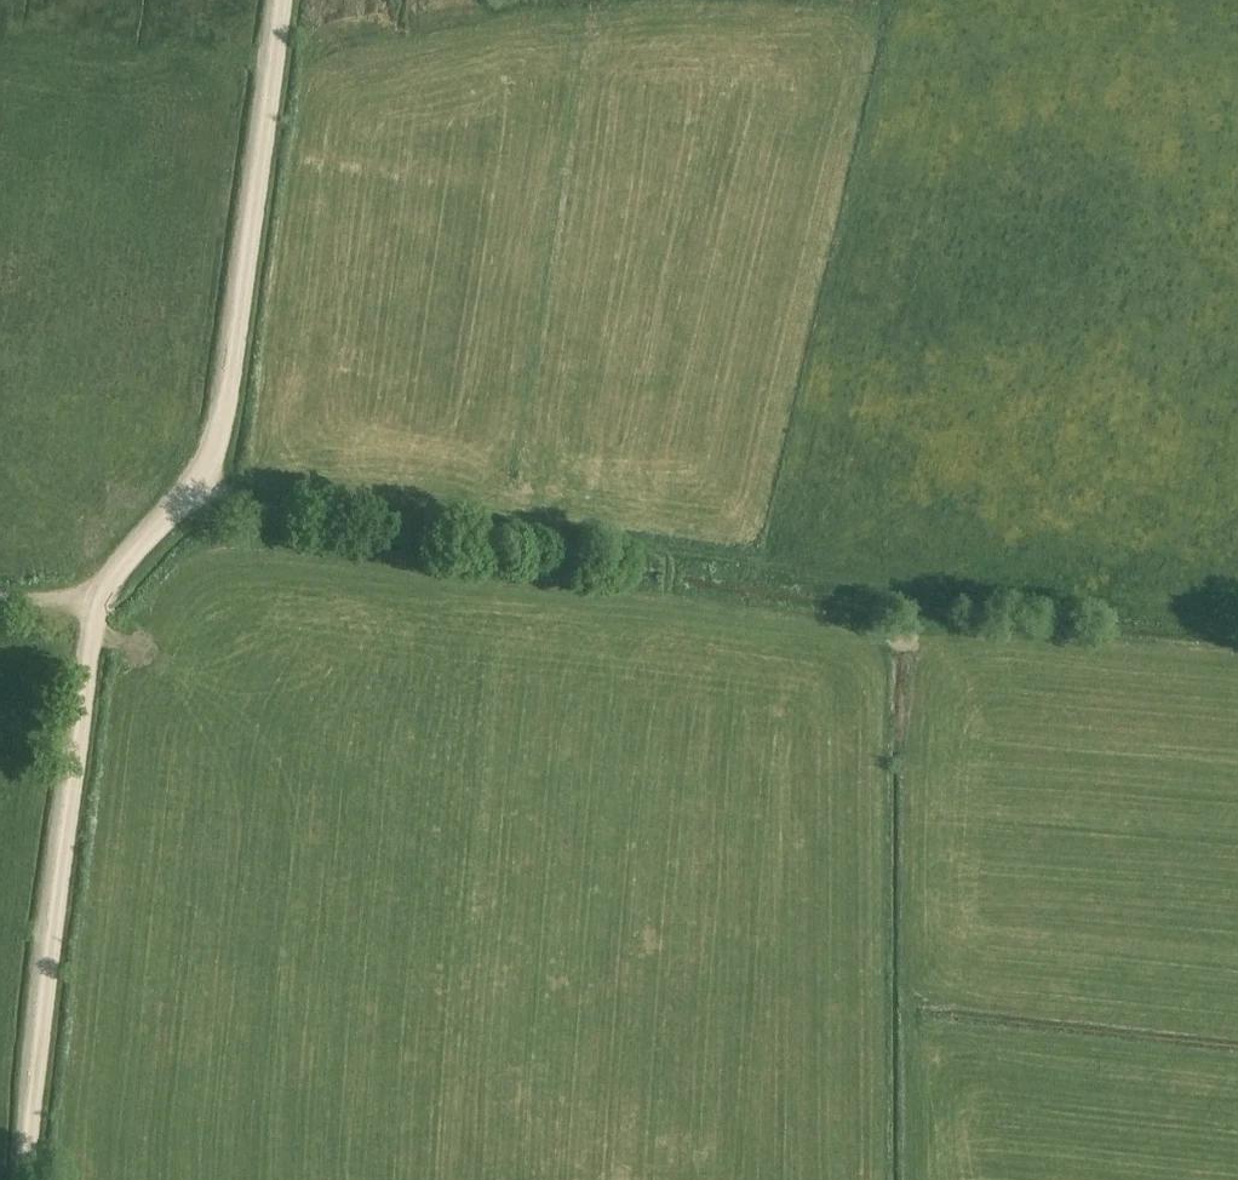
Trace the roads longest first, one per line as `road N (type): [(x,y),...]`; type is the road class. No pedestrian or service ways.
road 1 (track): [(100,606),(209,479),(295,0)]
road 2 (track): [(30,1179),(100,606)]

